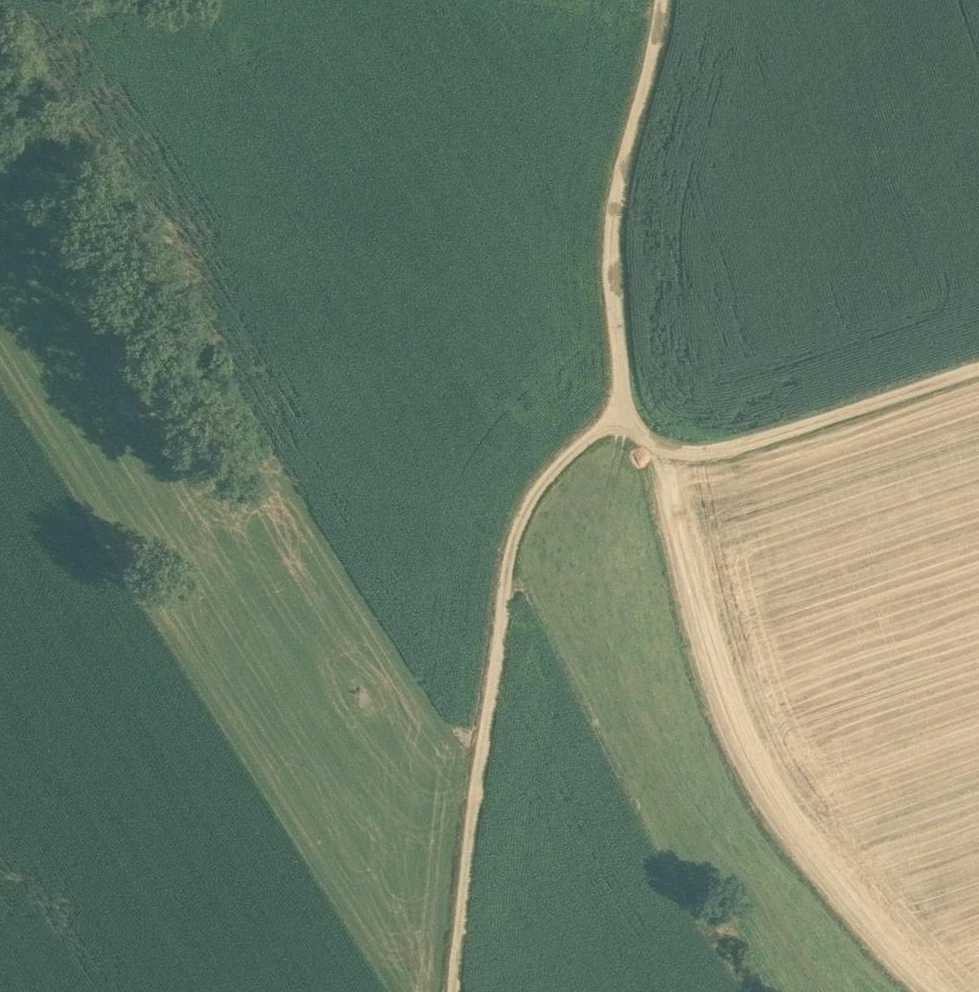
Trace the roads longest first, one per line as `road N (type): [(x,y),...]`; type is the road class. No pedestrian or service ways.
road 1 (track): [(455,991),(510,558),(527,510),(558,467),(594,432),(630,419)]
road 2 (track): [(664,0),(613,230),(630,419)]
road 3 (track): [(630,419),(657,444),(702,452),(978,366)]

